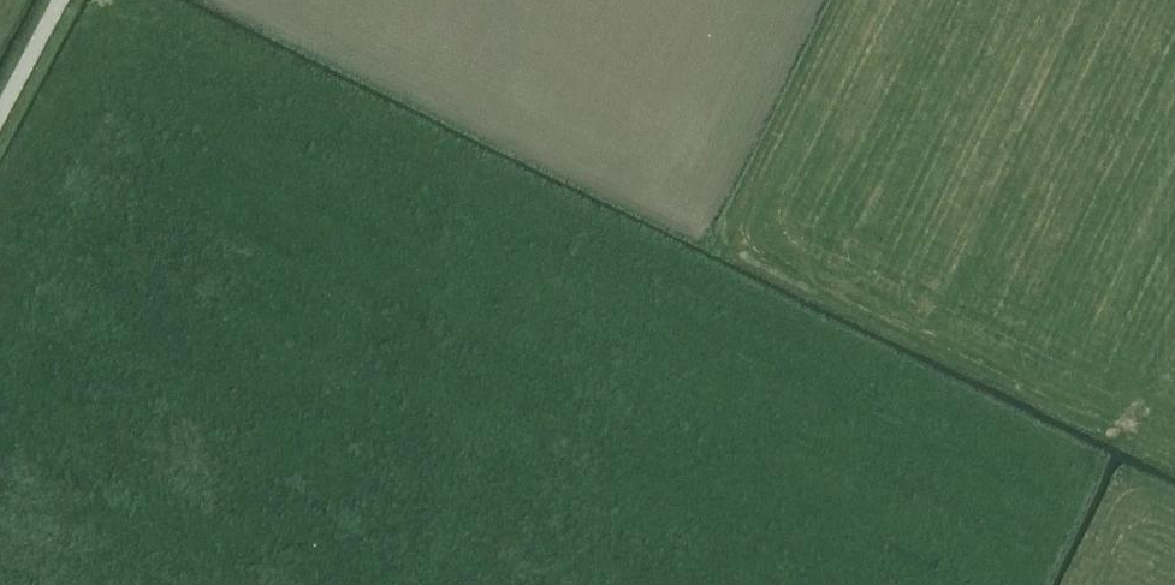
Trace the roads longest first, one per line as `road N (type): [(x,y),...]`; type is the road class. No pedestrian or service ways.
road 1 (unclassified): [(0,117),(60,0)]

